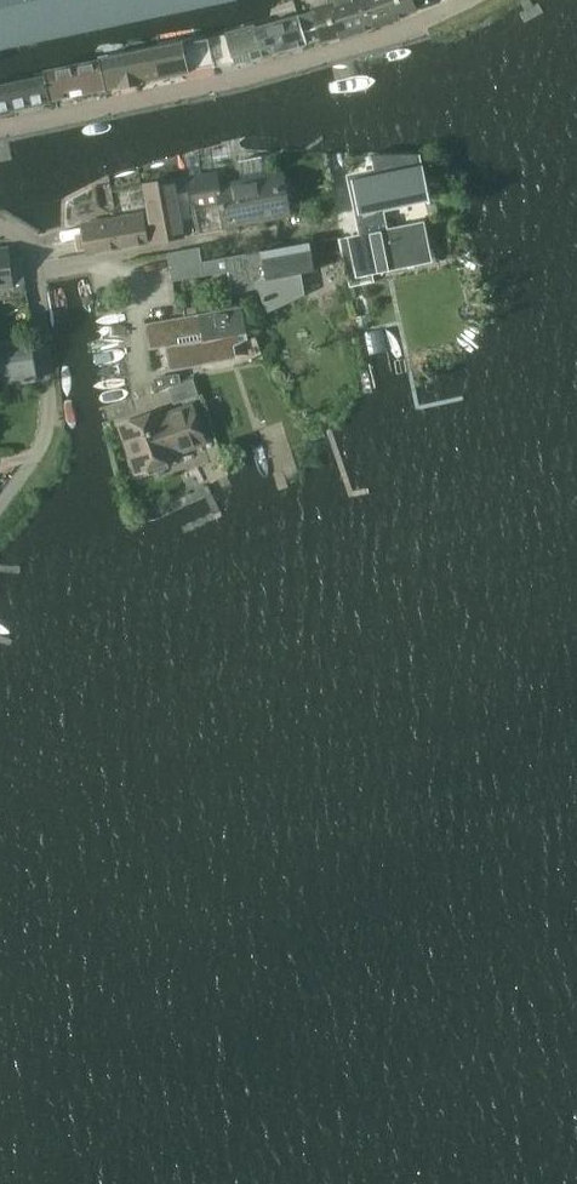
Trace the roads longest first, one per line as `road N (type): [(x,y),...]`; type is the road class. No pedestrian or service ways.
road 1 (residential): [(122,253),(349,216)]
road 2 (residential): [(122,253),(146,386)]

